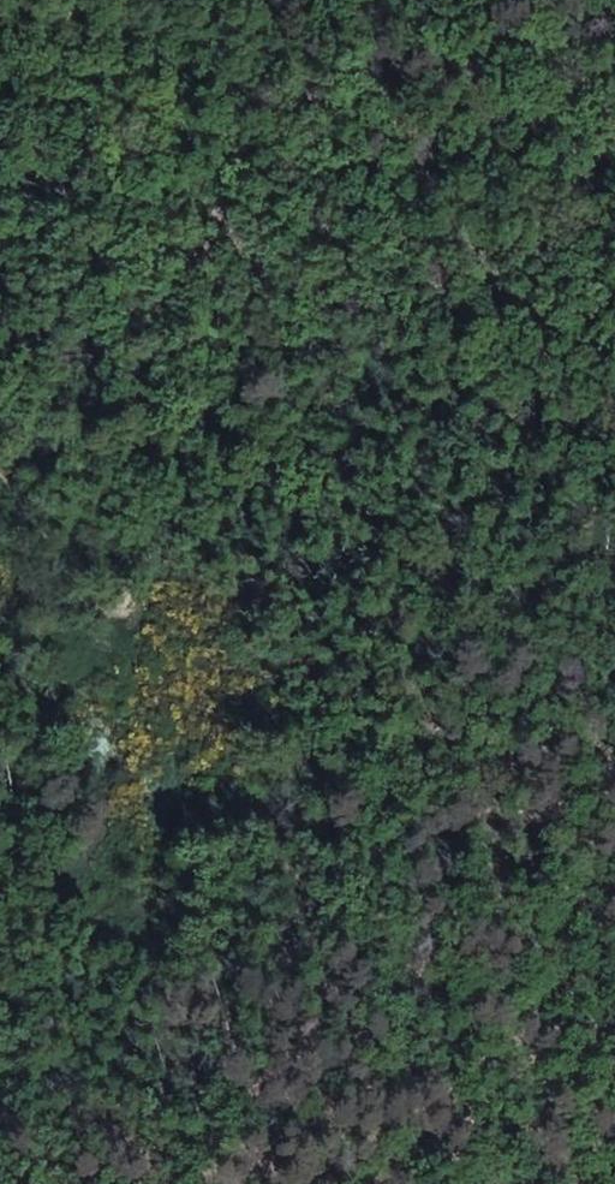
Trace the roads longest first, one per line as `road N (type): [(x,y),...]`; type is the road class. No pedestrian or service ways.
road 1 (track): [(0,476),(108,634),(129,626),(113,536),(119,488),(181,284),(312,0)]

